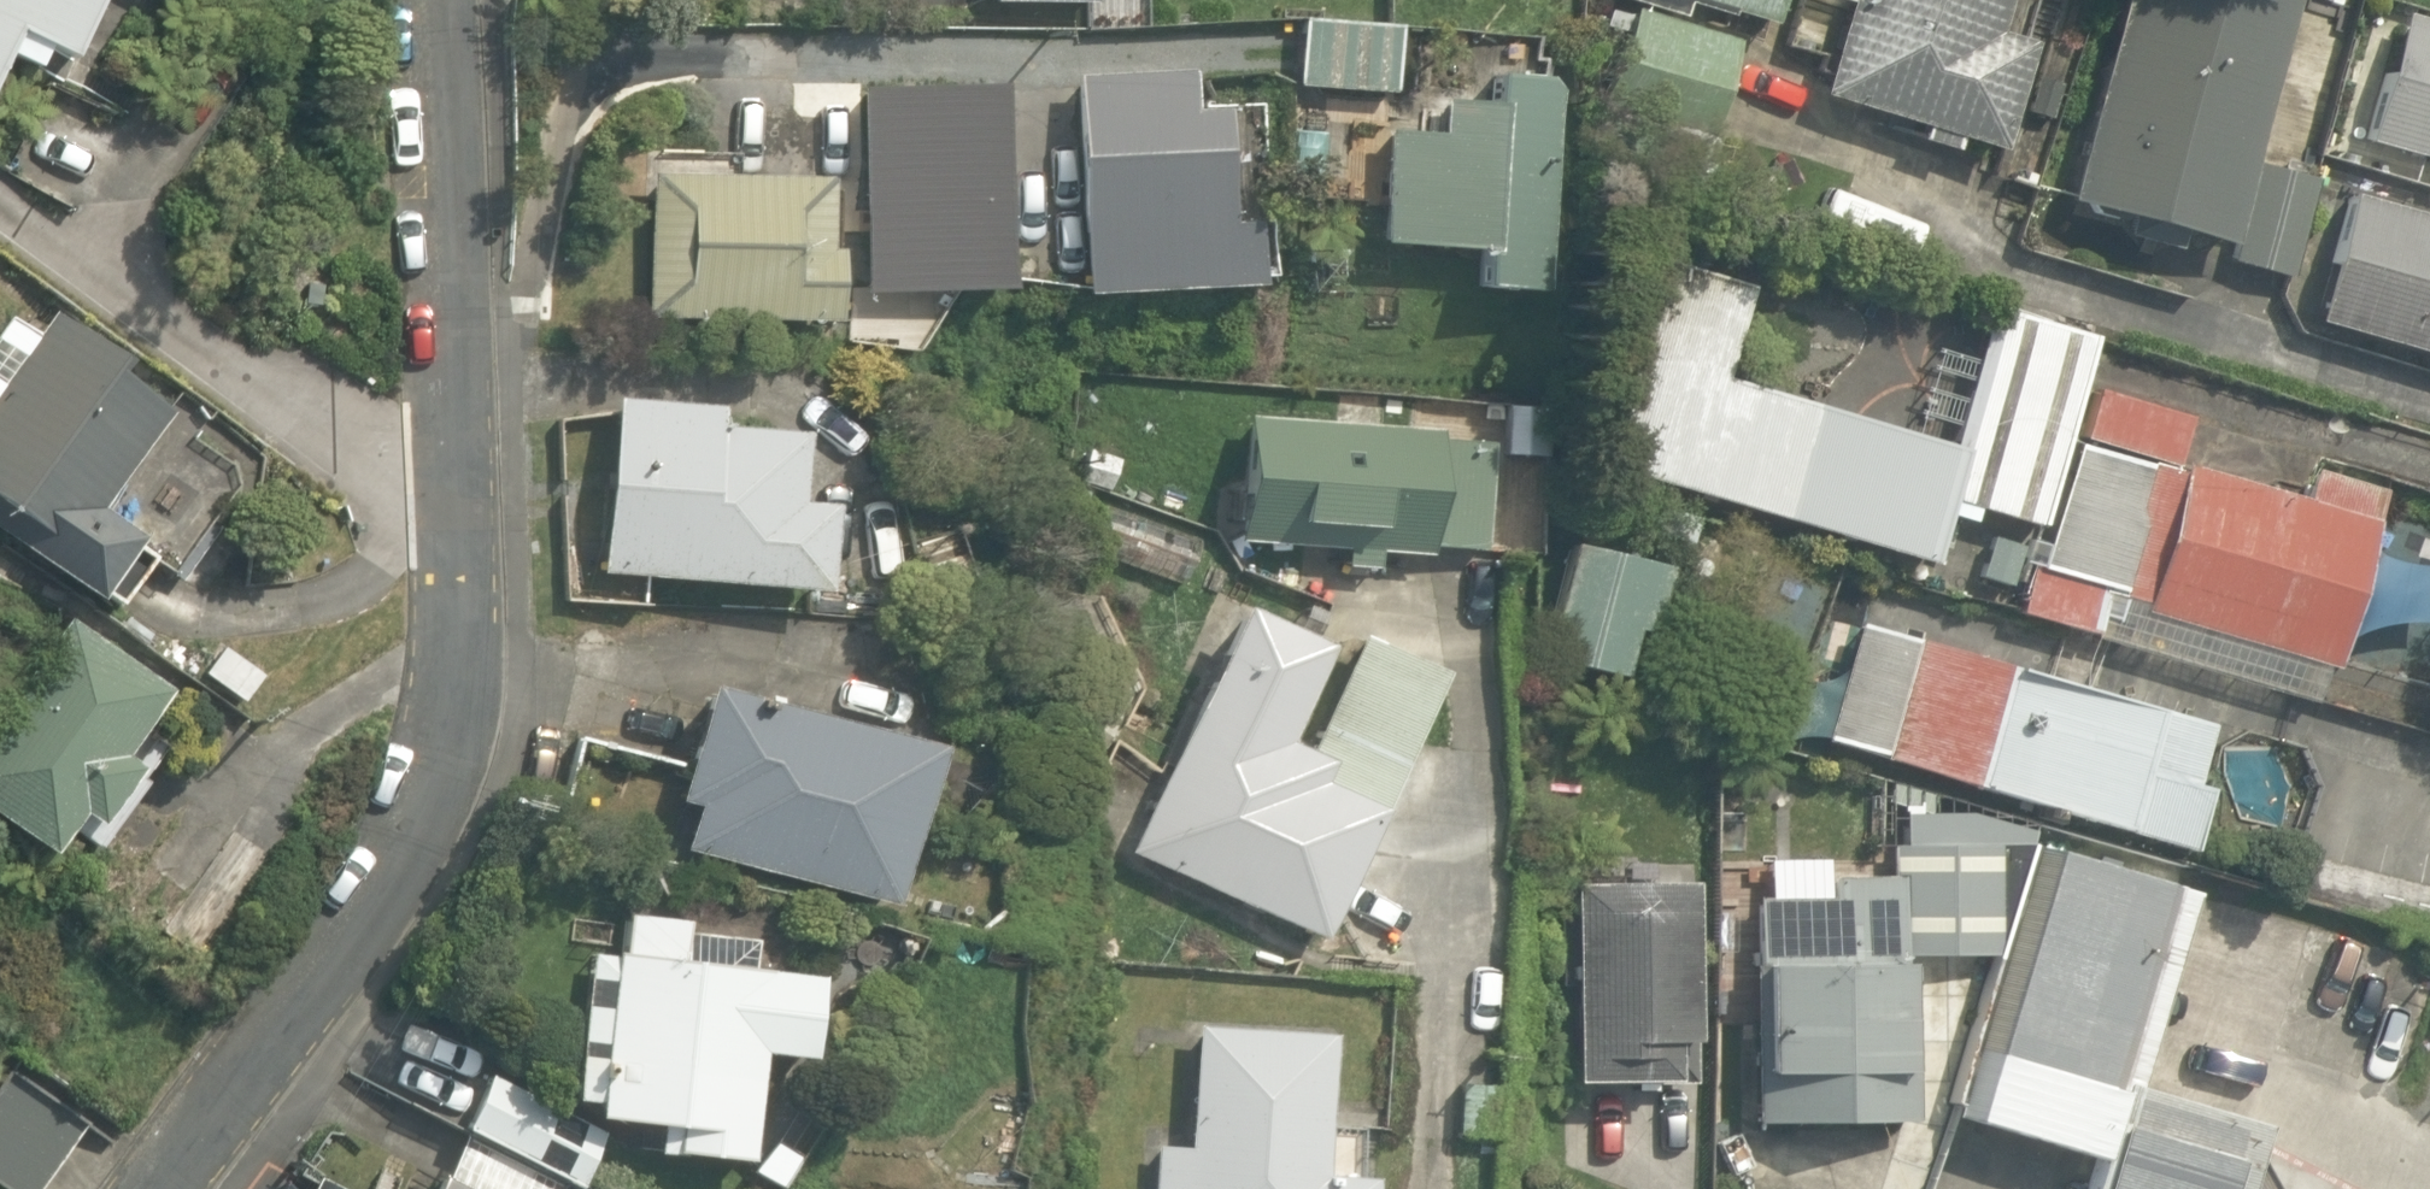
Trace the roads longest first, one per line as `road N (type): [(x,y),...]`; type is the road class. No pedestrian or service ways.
road 1 (residential): [(163,1188),(330,967),(410,840),(449,742),(462,574),(432,0)]

